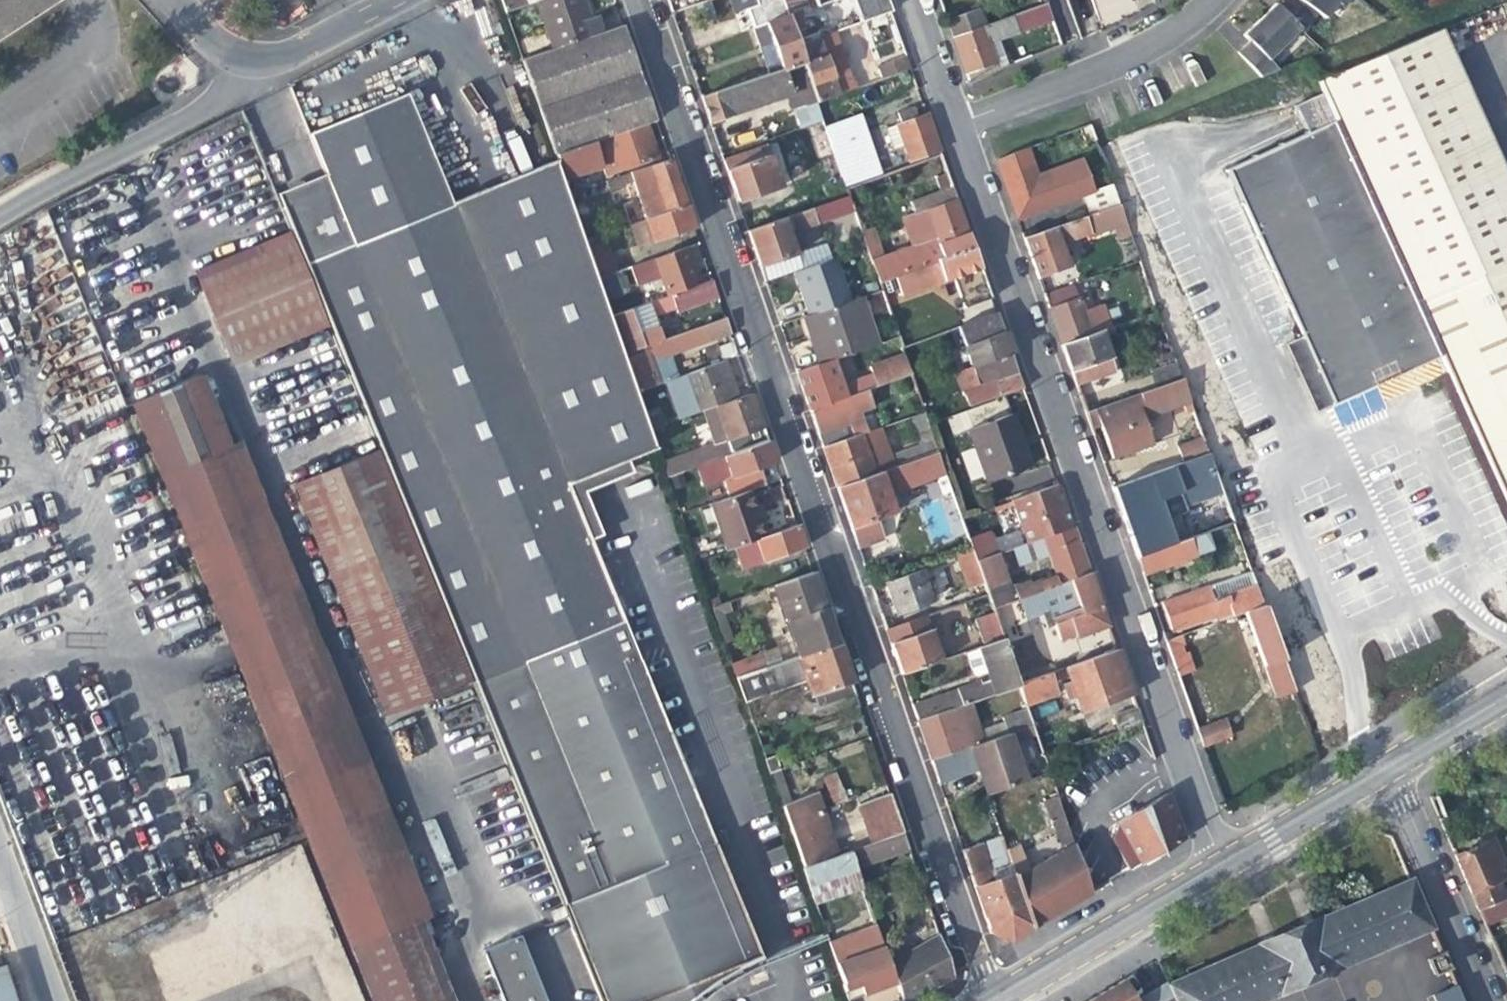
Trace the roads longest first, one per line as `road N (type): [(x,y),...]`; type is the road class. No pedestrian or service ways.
road 1 (residential): [(987,1000),(640,0)]
road 2 (residential): [(952,129),(1218,867)]
road 3 (unclassified): [(0,214),(240,94),(246,76)]
road 4 (residential): [(952,129),(1071,82),(1165,29),(1196,0)]
road 5 (primary): [(1218,867),(993,1000)]
road 6 (residential): [(1390,765),(1491,1000)]
road 7 (primary): [(1390,765),(1218,867)]
road 8 (residential): [(399,0),(246,76)]
road 9 (unclassified): [(0,860),(53,1000)]
road 10 (residential): [(907,0),(952,129)]
road 11 (primary): [(1506,695),(1390,765)]

